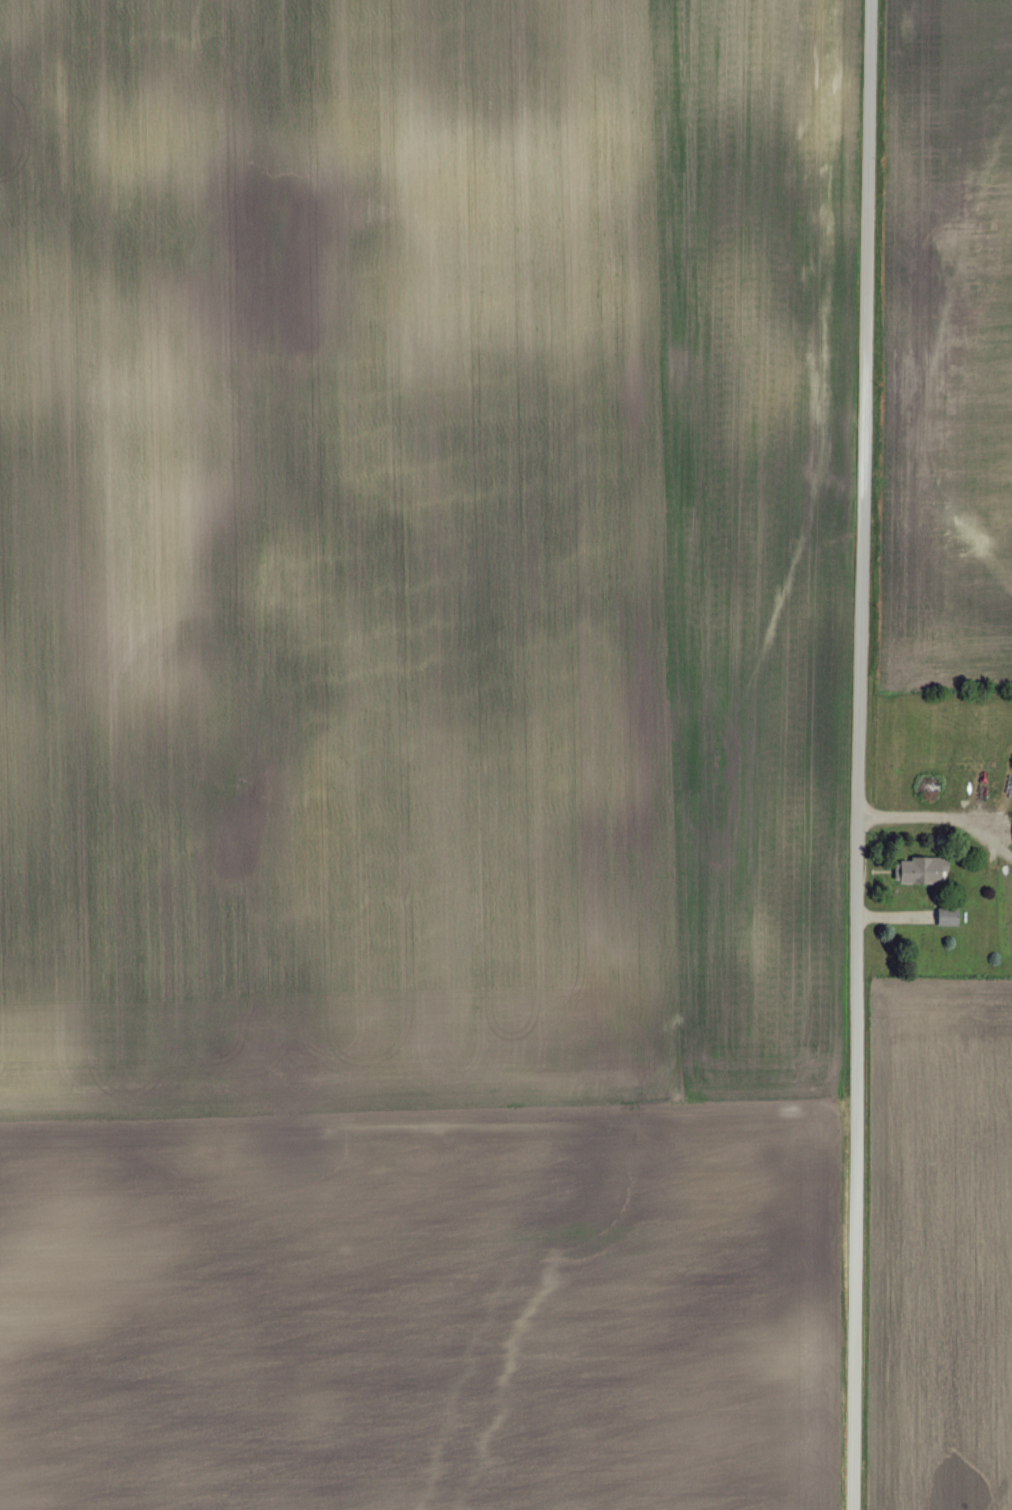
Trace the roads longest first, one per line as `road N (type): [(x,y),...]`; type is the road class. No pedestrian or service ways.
road 1 (residential): [(853,1509),(871,0)]

